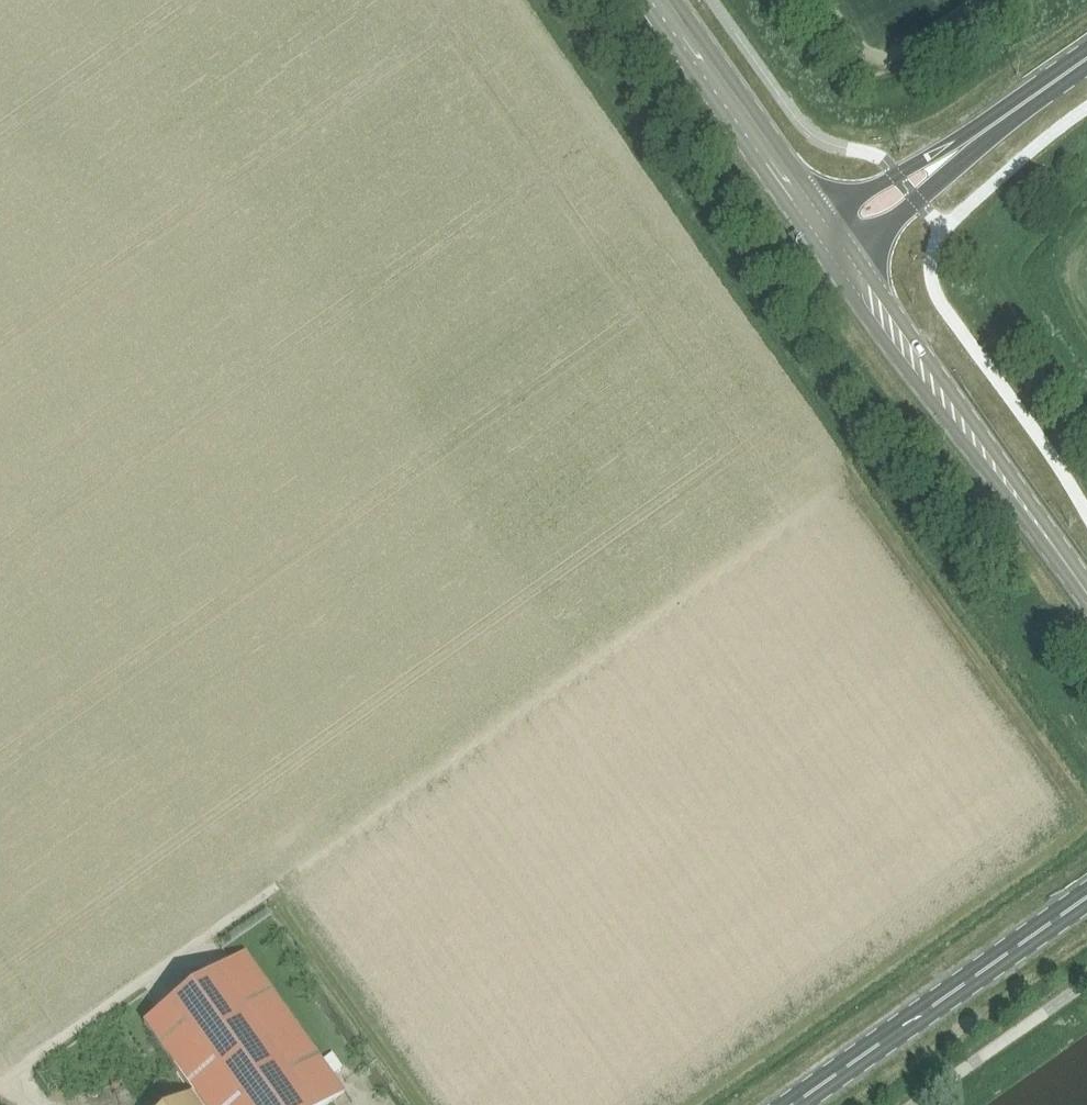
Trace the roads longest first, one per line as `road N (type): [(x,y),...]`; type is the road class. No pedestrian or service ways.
road 1 (primary): [(1086,595),(840,257)]
road 2 (primary): [(793,1104),(1086,897)]
road 3 (primary): [(816,225),(658,0)]
road 4 (primary): [(840,257),(952,169),(958,149)]
road 5 (primary): [(958,149),(938,150),(816,225)]
road 6 (primary): [(1086,58),(958,149)]

